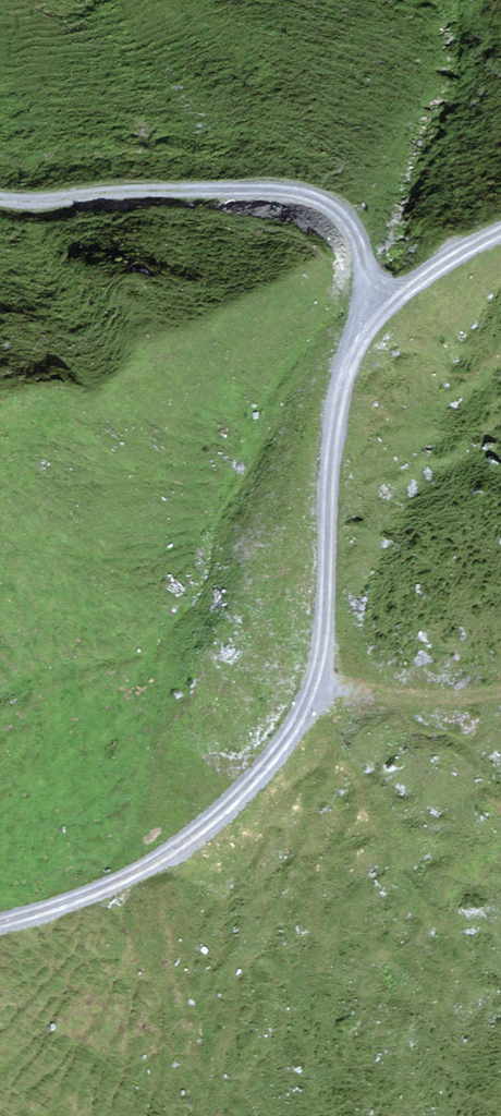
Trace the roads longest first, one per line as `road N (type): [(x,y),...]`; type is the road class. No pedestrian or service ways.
road 1 (track): [(0,198),(286,190),(337,202),(355,225),(377,302),(338,394),(326,627),(308,709),(278,756),(185,846),(121,882),(0,925)]
road 2 (track): [(315,687),(401,698),(500,689)]
road 3 (track): [(500,235),(377,302)]

